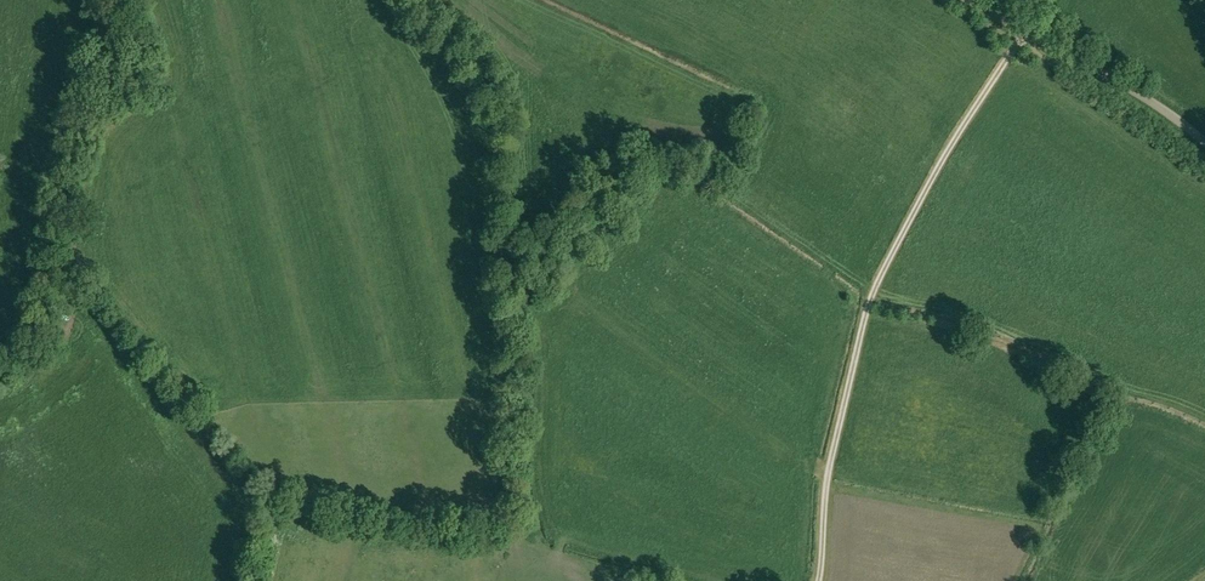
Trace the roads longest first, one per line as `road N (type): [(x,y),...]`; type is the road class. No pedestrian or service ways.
road 1 (track): [(812,580),(841,379),(863,303),(935,164),(1031,31)]
road 2 (track): [(111,0),(32,342),(0,371)]
road 3 (unclassified): [(1204,143),(977,0)]

